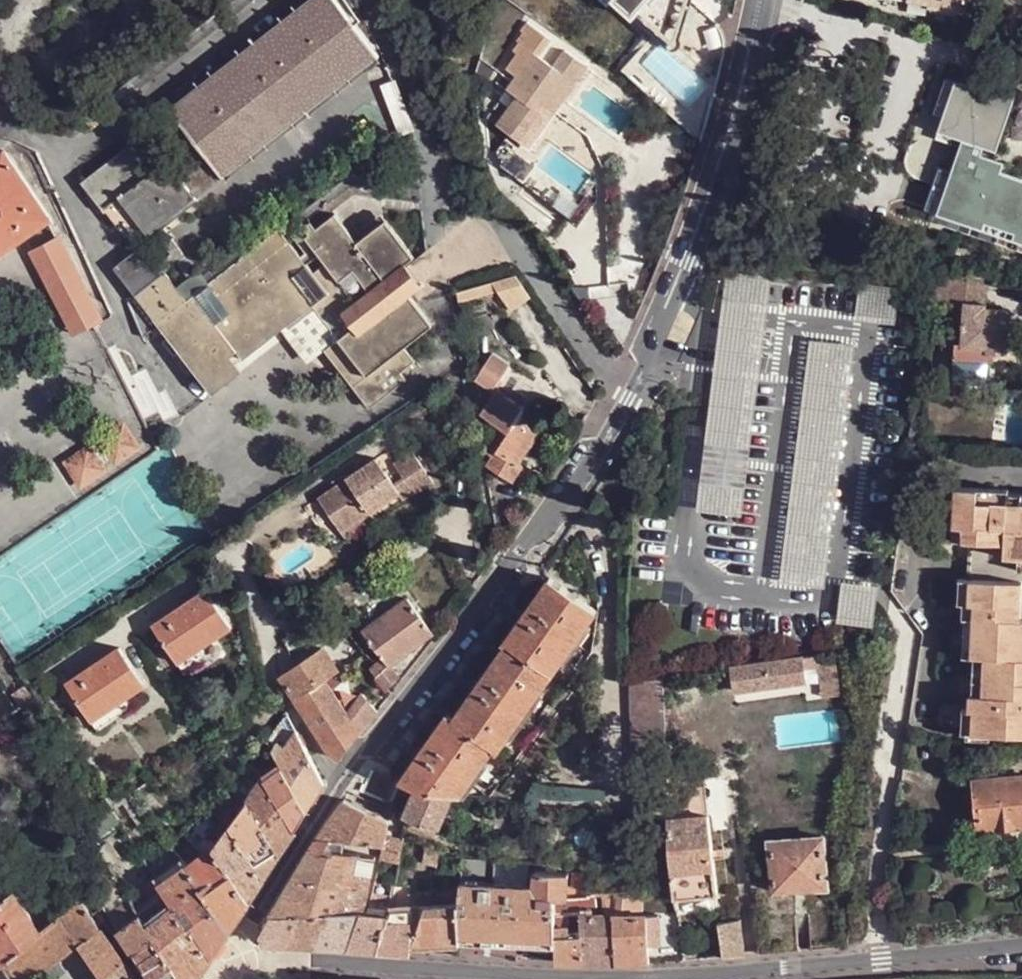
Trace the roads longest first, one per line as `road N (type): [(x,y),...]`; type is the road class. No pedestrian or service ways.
road 1 (unclassified): [(340,792),(590,457),(650,345)]
road 2 (residential): [(644,978),(1021,942)]
road 3 (residential): [(238,955),(589,978)]
road 4 (unclassified): [(675,281),(719,166),(759,0)]
road 5 (residential): [(340,792),(273,683),(261,600),(230,546)]
road 6 (unclassified): [(238,955),(340,792)]
road 7 (unclassified): [(650,345),(686,356),(706,337),(702,311),(675,281)]

